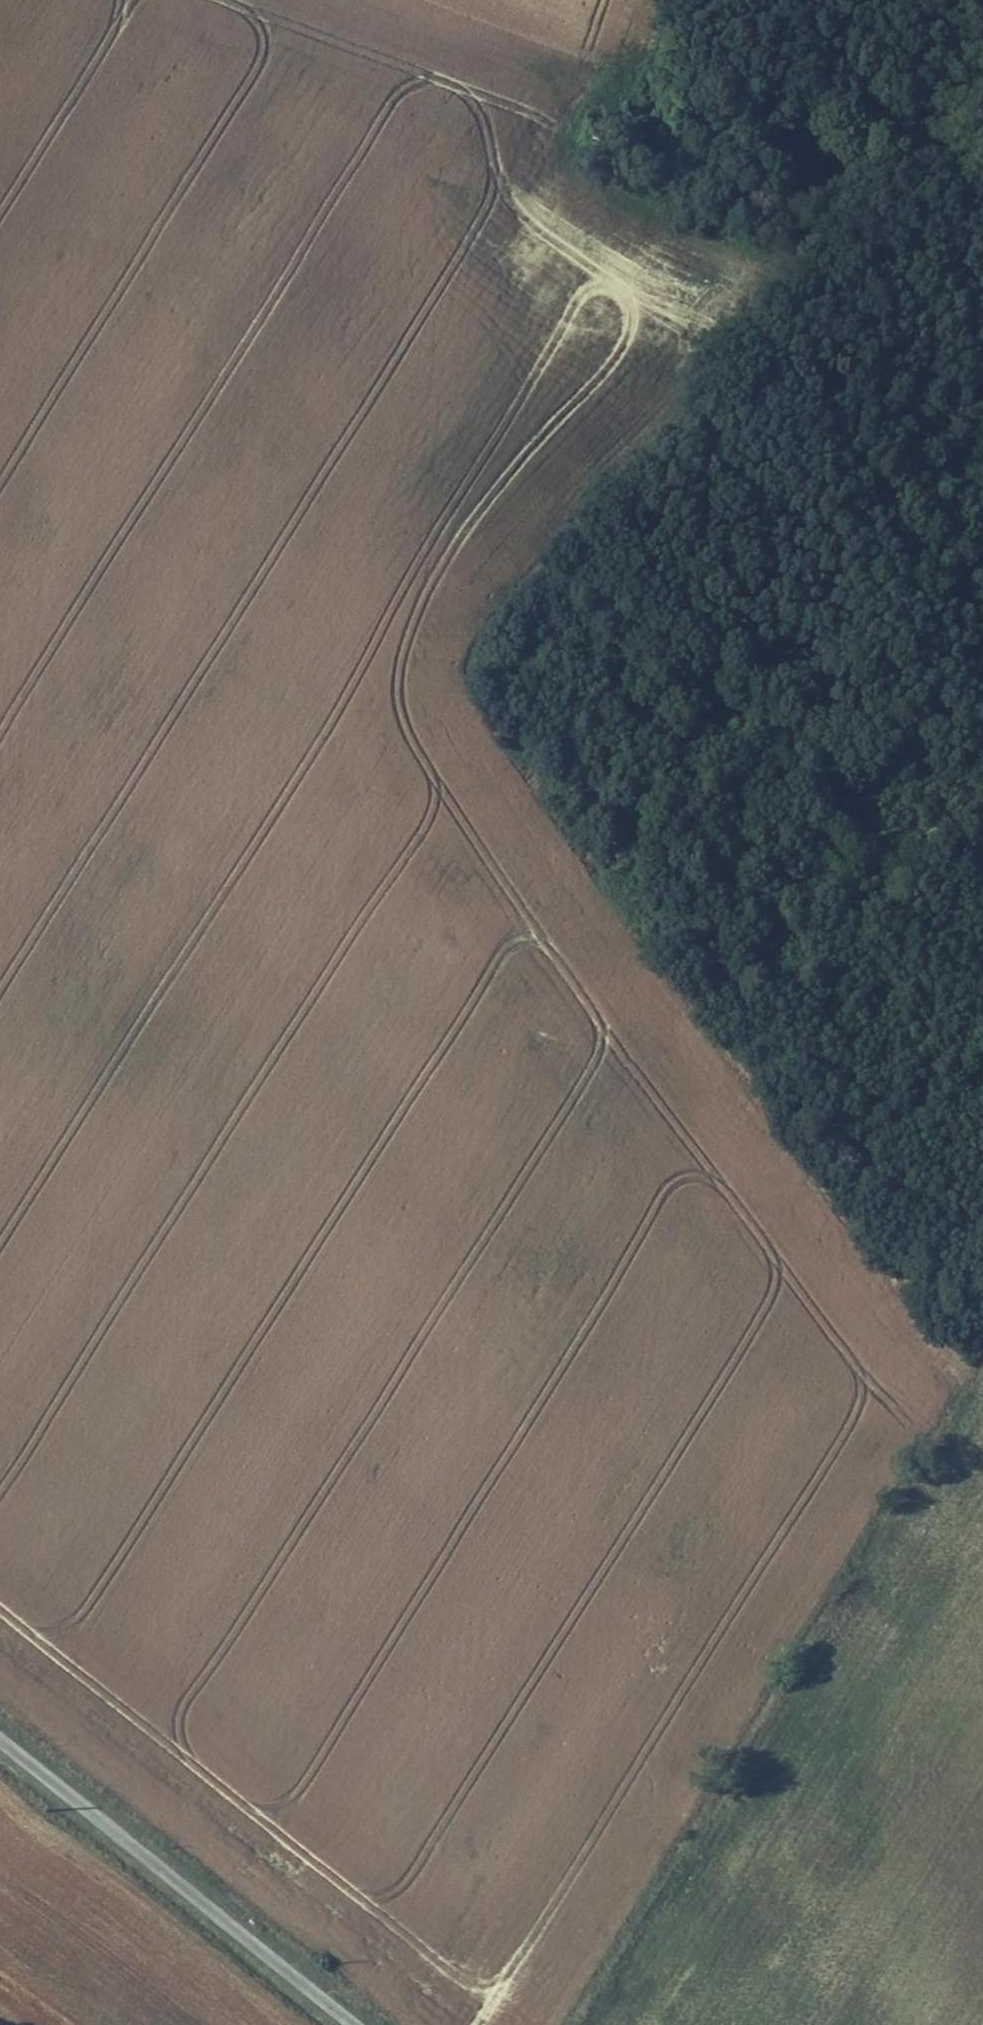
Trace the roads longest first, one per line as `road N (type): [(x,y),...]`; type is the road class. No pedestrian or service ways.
road 1 (unclassified): [(0,1741),(353,2024)]

